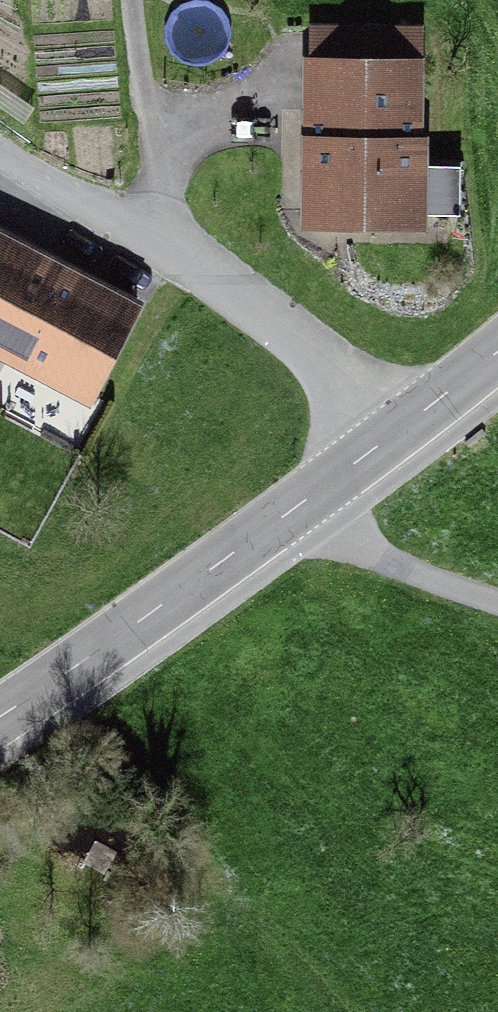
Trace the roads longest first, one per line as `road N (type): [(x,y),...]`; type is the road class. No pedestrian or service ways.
road 1 (tertiary): [(0,716),(99,653),(497,353)]
road 2 (track): [(0,148),(242,290),(339,366),(391,437)]
road 3 (track): [(497,598),(327,529)]

